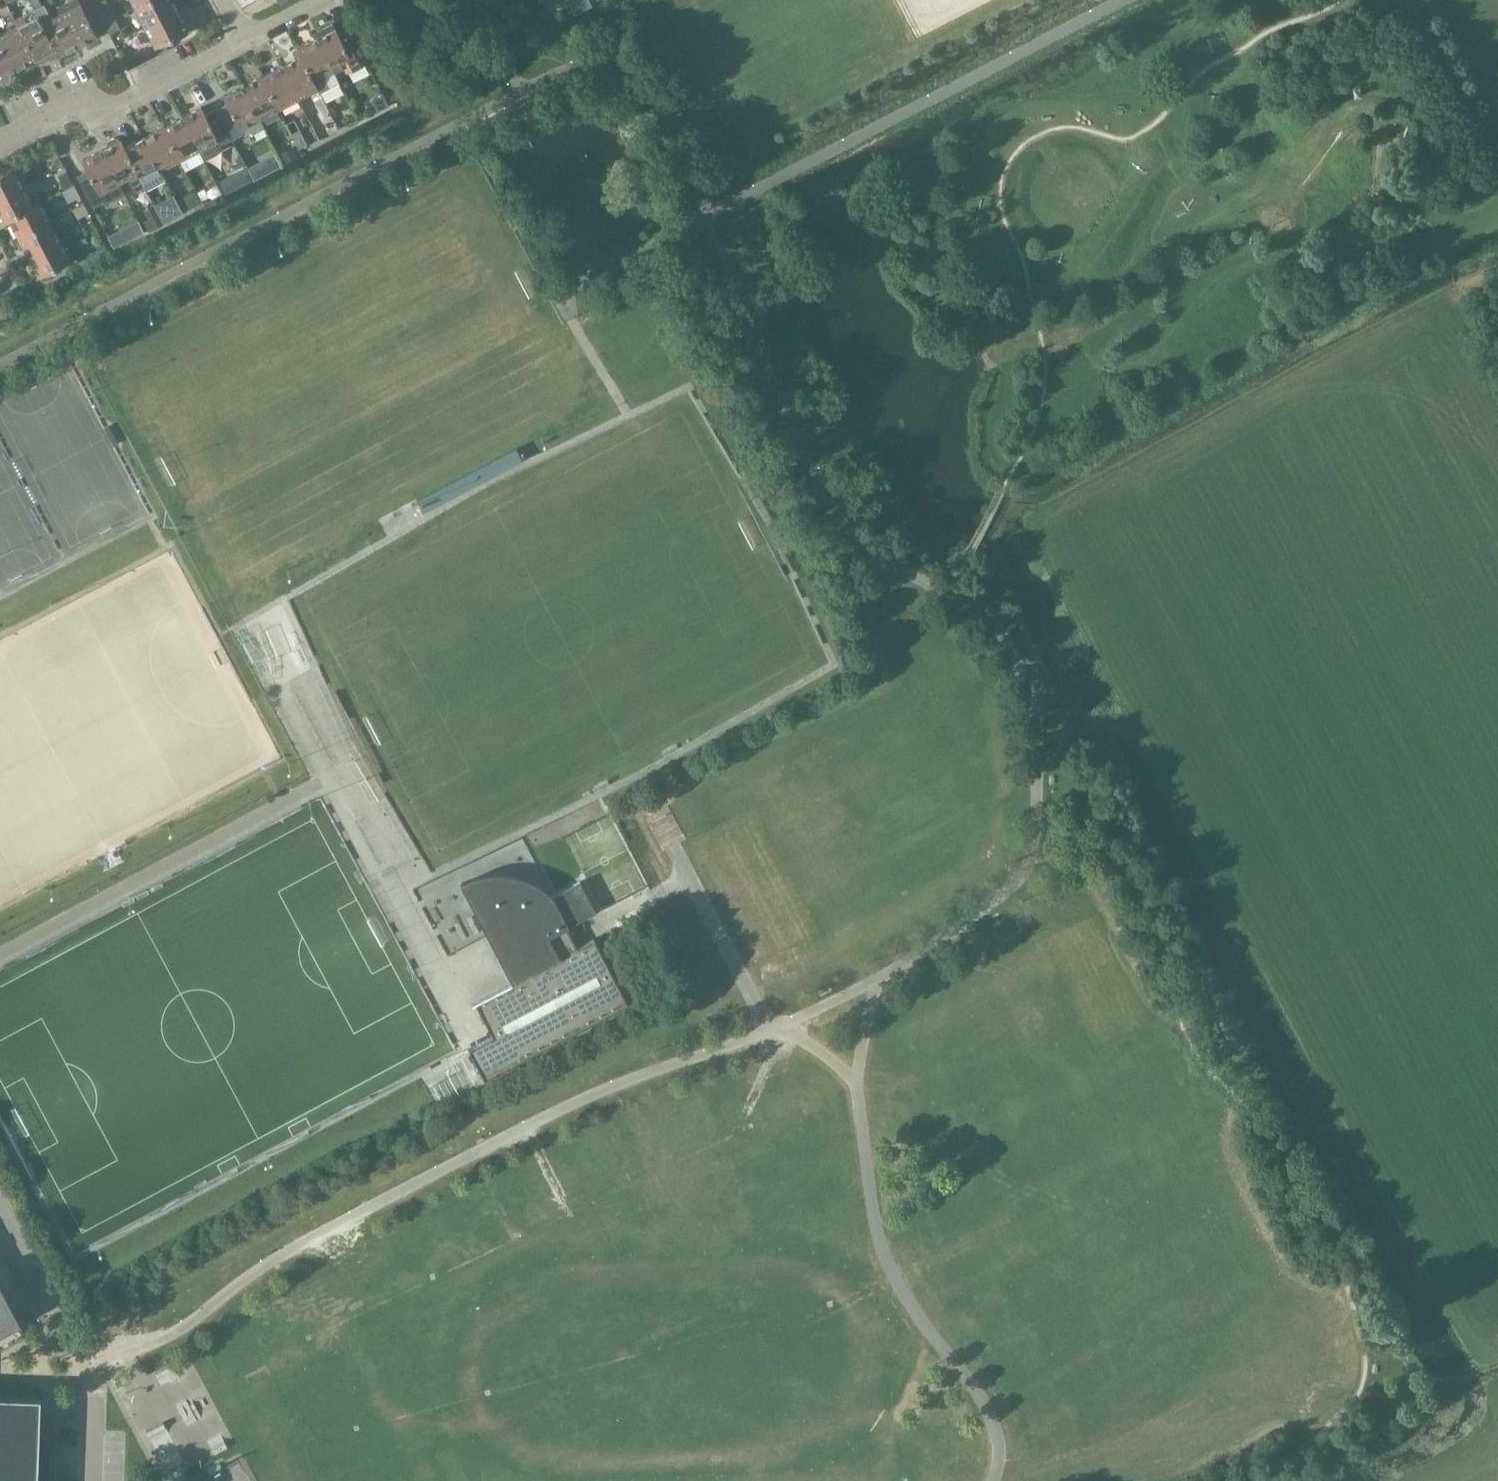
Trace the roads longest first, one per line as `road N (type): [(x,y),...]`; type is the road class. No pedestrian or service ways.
road 1 (residential): [(0,138),(71,102),(105,114),(244,42)]

